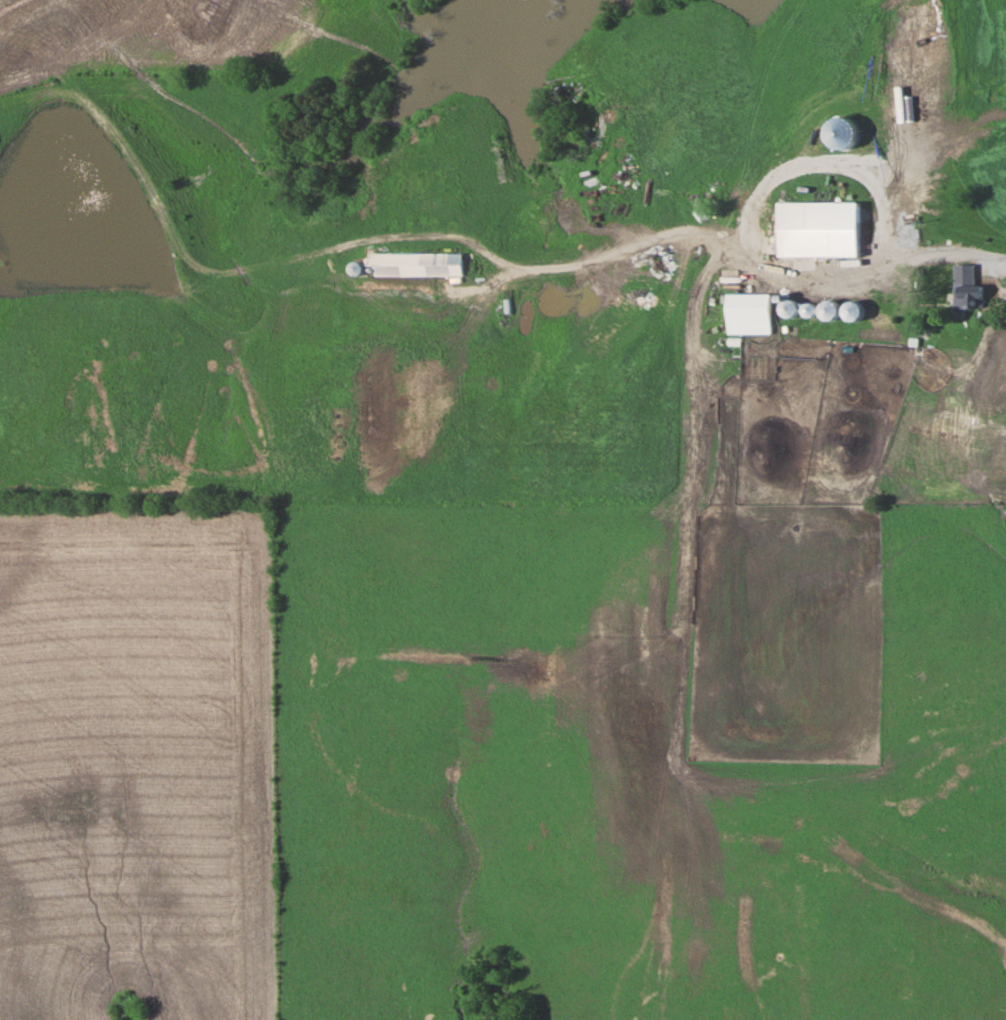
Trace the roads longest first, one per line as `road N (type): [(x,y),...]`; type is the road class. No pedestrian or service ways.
road 1 (residential): [(1005,260),(923,257),(813,278),(694,229),(562,269),(508,267),(469,238),(442,237),(372,240),(202,275),(179,250),(157,197),(107,122),(77,91)]

